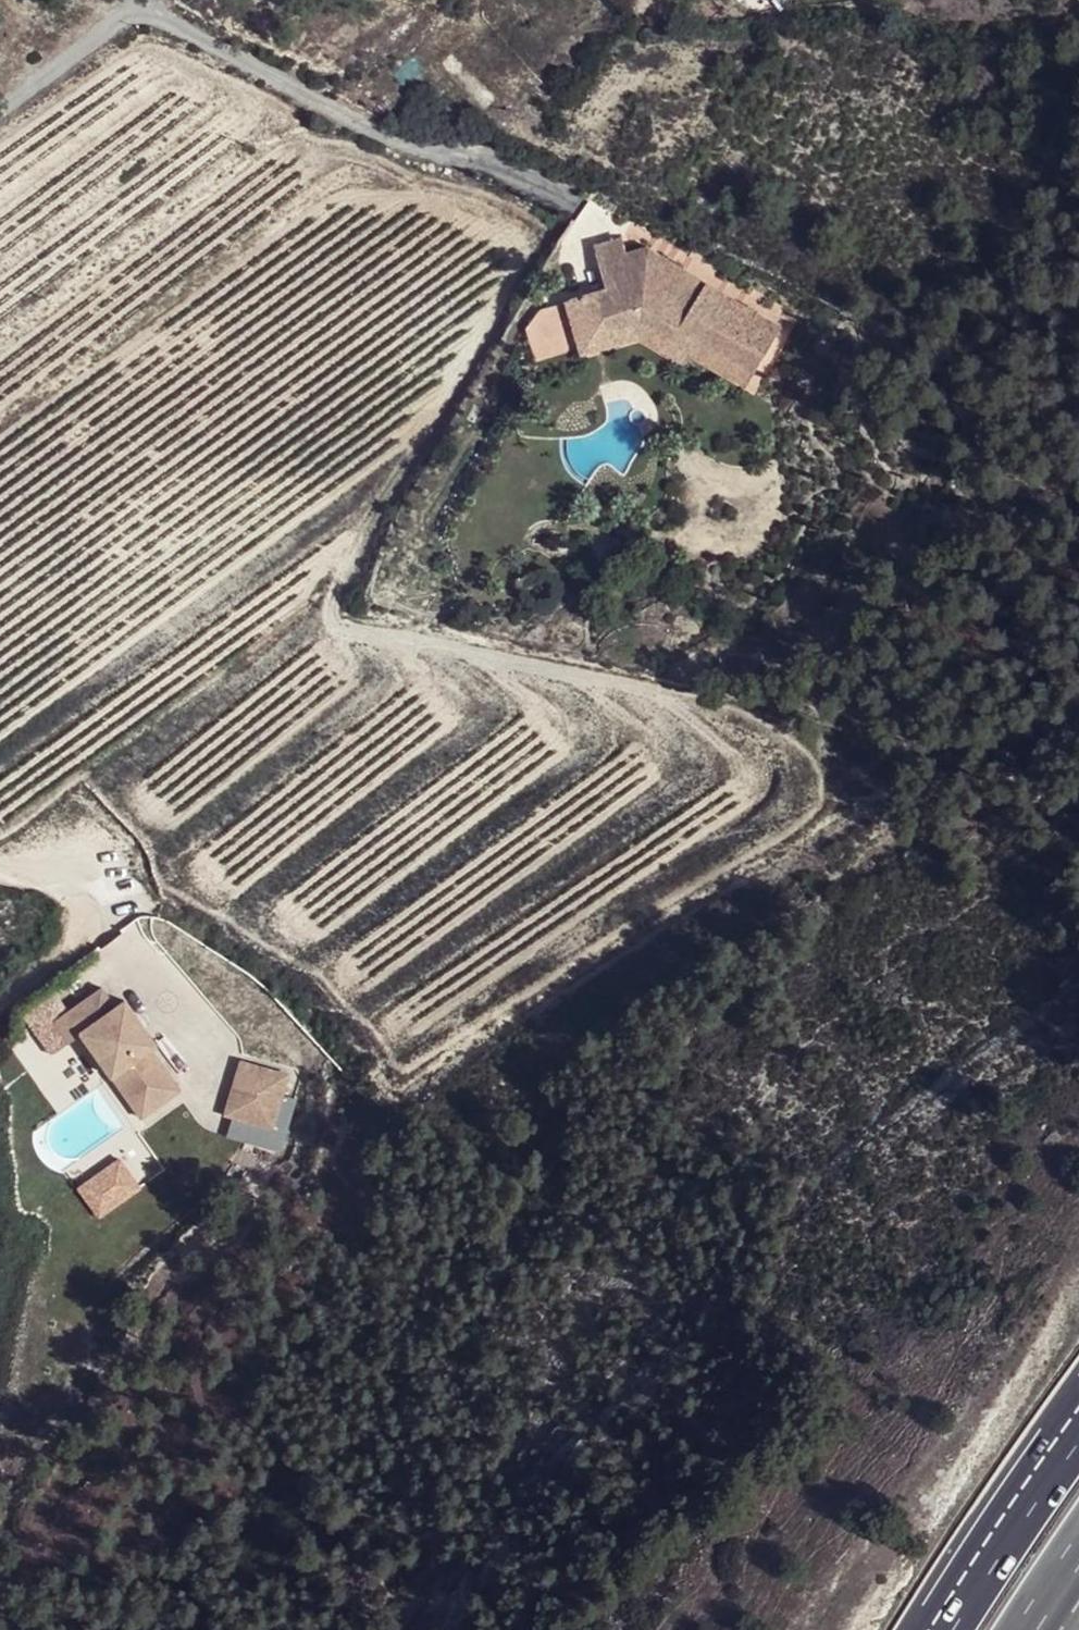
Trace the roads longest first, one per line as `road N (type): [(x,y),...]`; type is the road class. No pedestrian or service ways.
road 1 (motorway): [(1078,1461),(963,1629)]
road 2 (unclassified): [(153,0),(0,107)]

